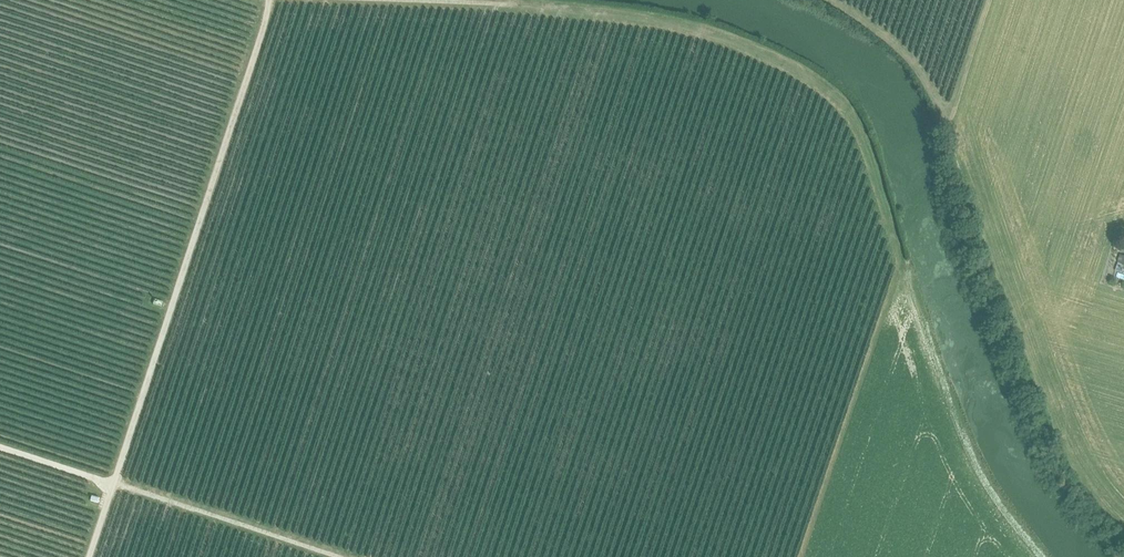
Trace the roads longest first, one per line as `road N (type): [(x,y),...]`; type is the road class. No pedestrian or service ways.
road 1 (track): [(115,485),(336,556)]

